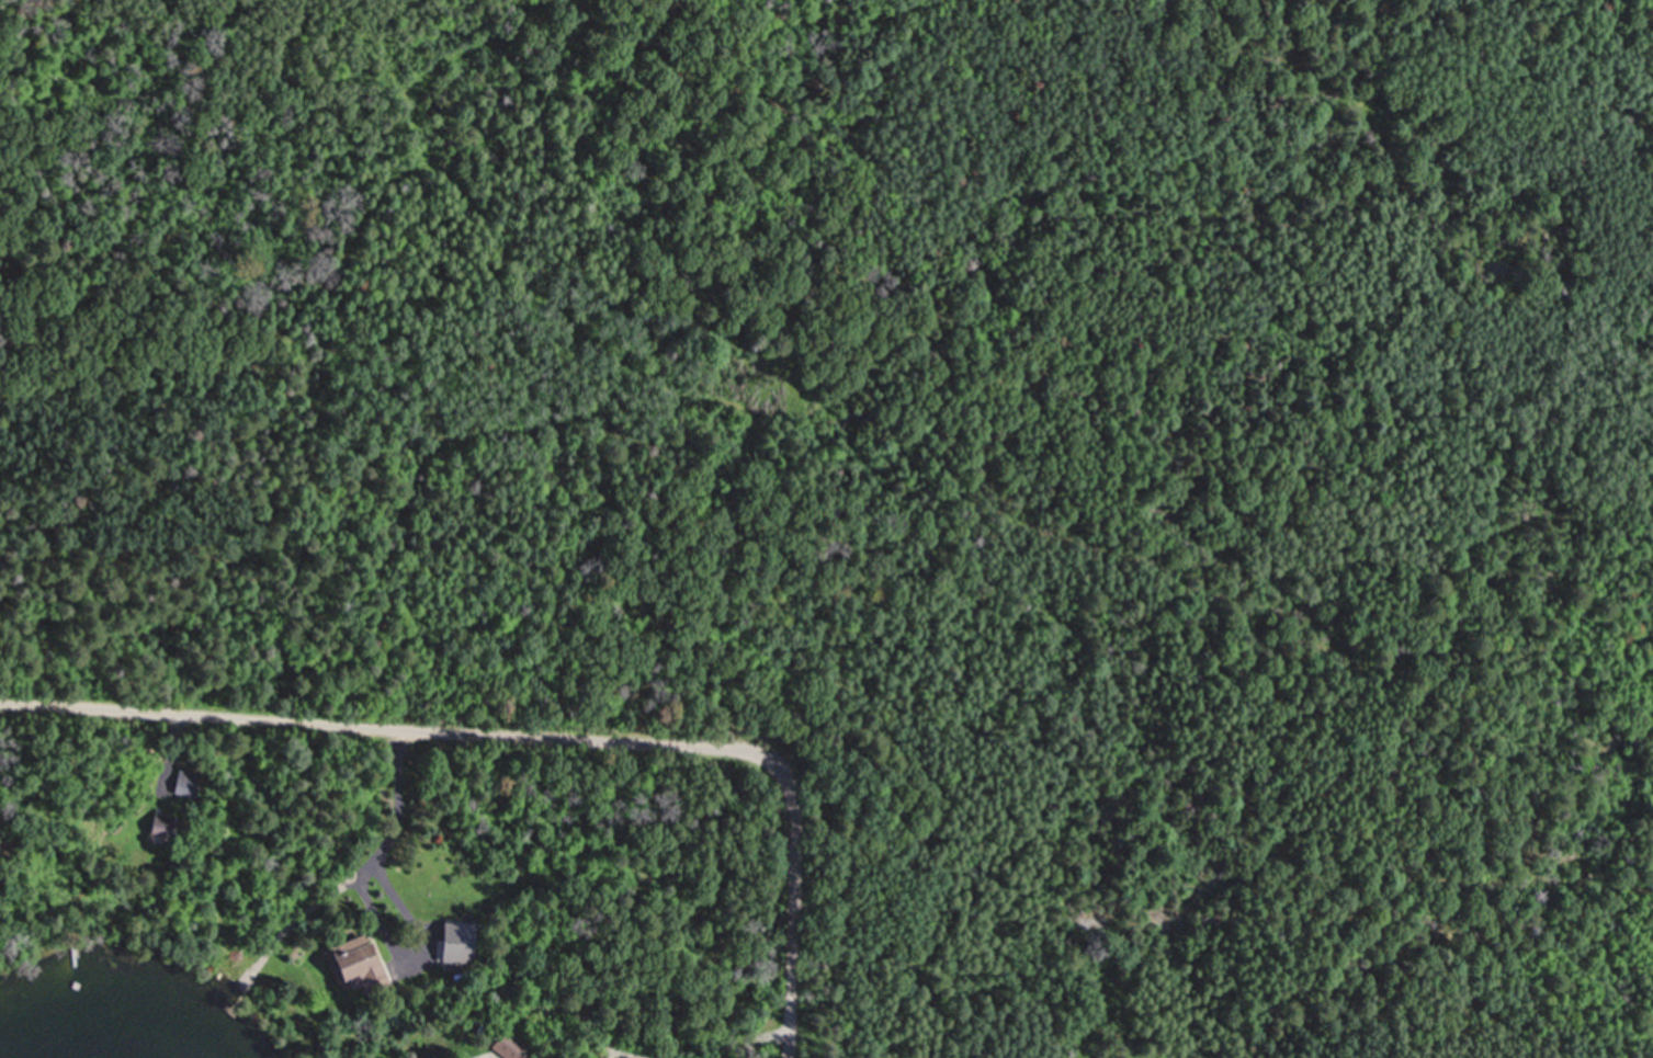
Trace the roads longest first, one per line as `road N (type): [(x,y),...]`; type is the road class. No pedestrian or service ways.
road 1 (track): [(580,0),(505,41),(455,54),(422,88),(421,133),(608,349),(718,398),(820,408),(902,441),(1049,524),(1143,551),(1231,562),(1361,562),(1436,551),(1572,510),(1652,529)]
road 2 (residential): [(798,1057),(795,794),(786,767),(761,754),(0,698)]

